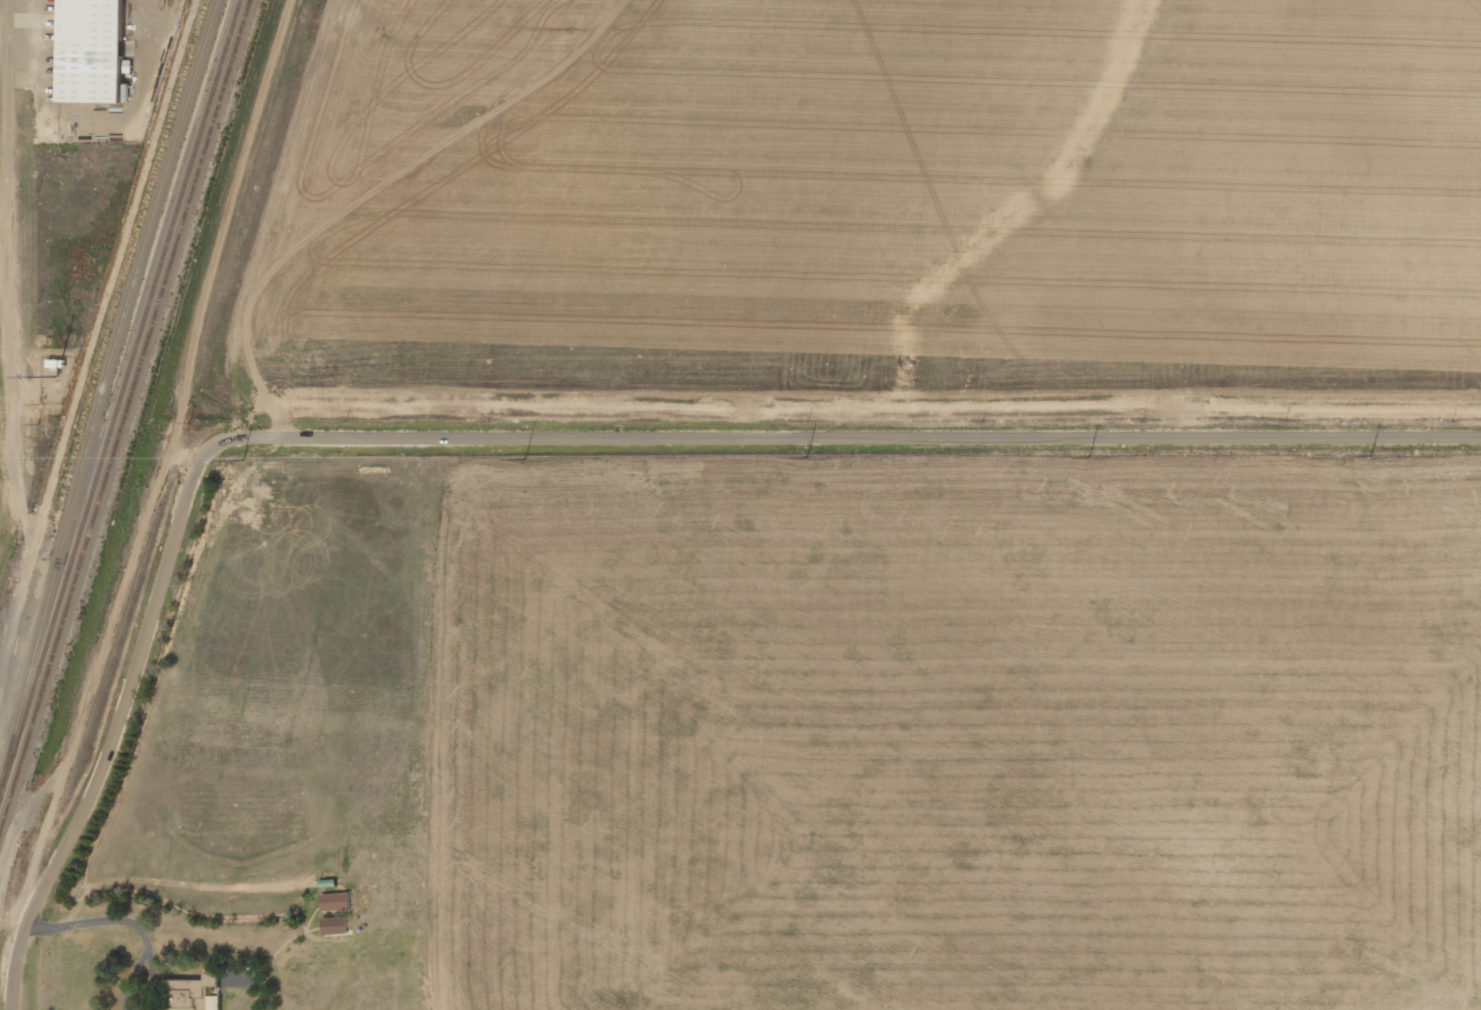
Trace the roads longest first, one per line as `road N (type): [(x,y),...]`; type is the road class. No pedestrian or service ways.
road 1 (residential): [(232,441),(252,434),(1480,433)]
road 2 (residential): [(16,1009),(29,925),(119,727),(194,482),(205,461),(232,441)]

